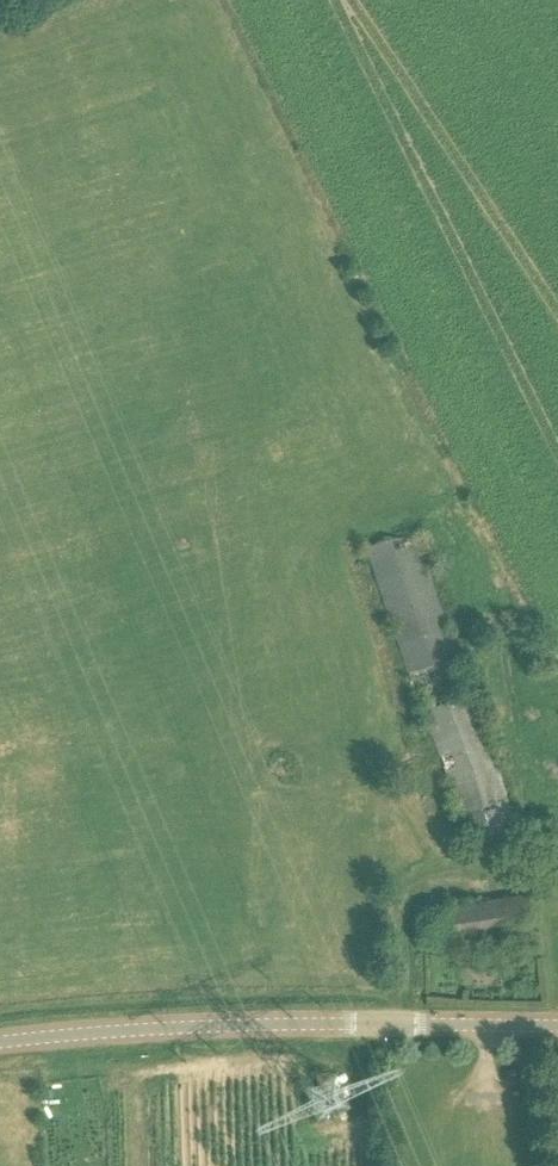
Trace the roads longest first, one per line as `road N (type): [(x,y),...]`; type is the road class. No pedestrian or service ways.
road 1 (tertiary): [(557,1026),(284,1024),(0,1042)]

